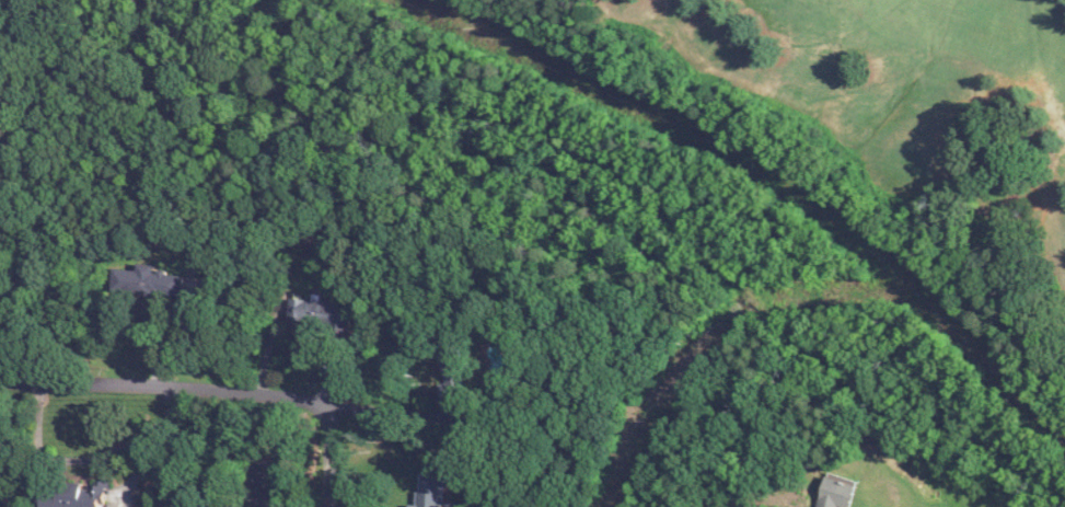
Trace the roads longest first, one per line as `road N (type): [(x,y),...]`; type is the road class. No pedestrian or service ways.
road 1 (residential): [(0,378),(267,391),(319,402),(333,438),(330,506)]

